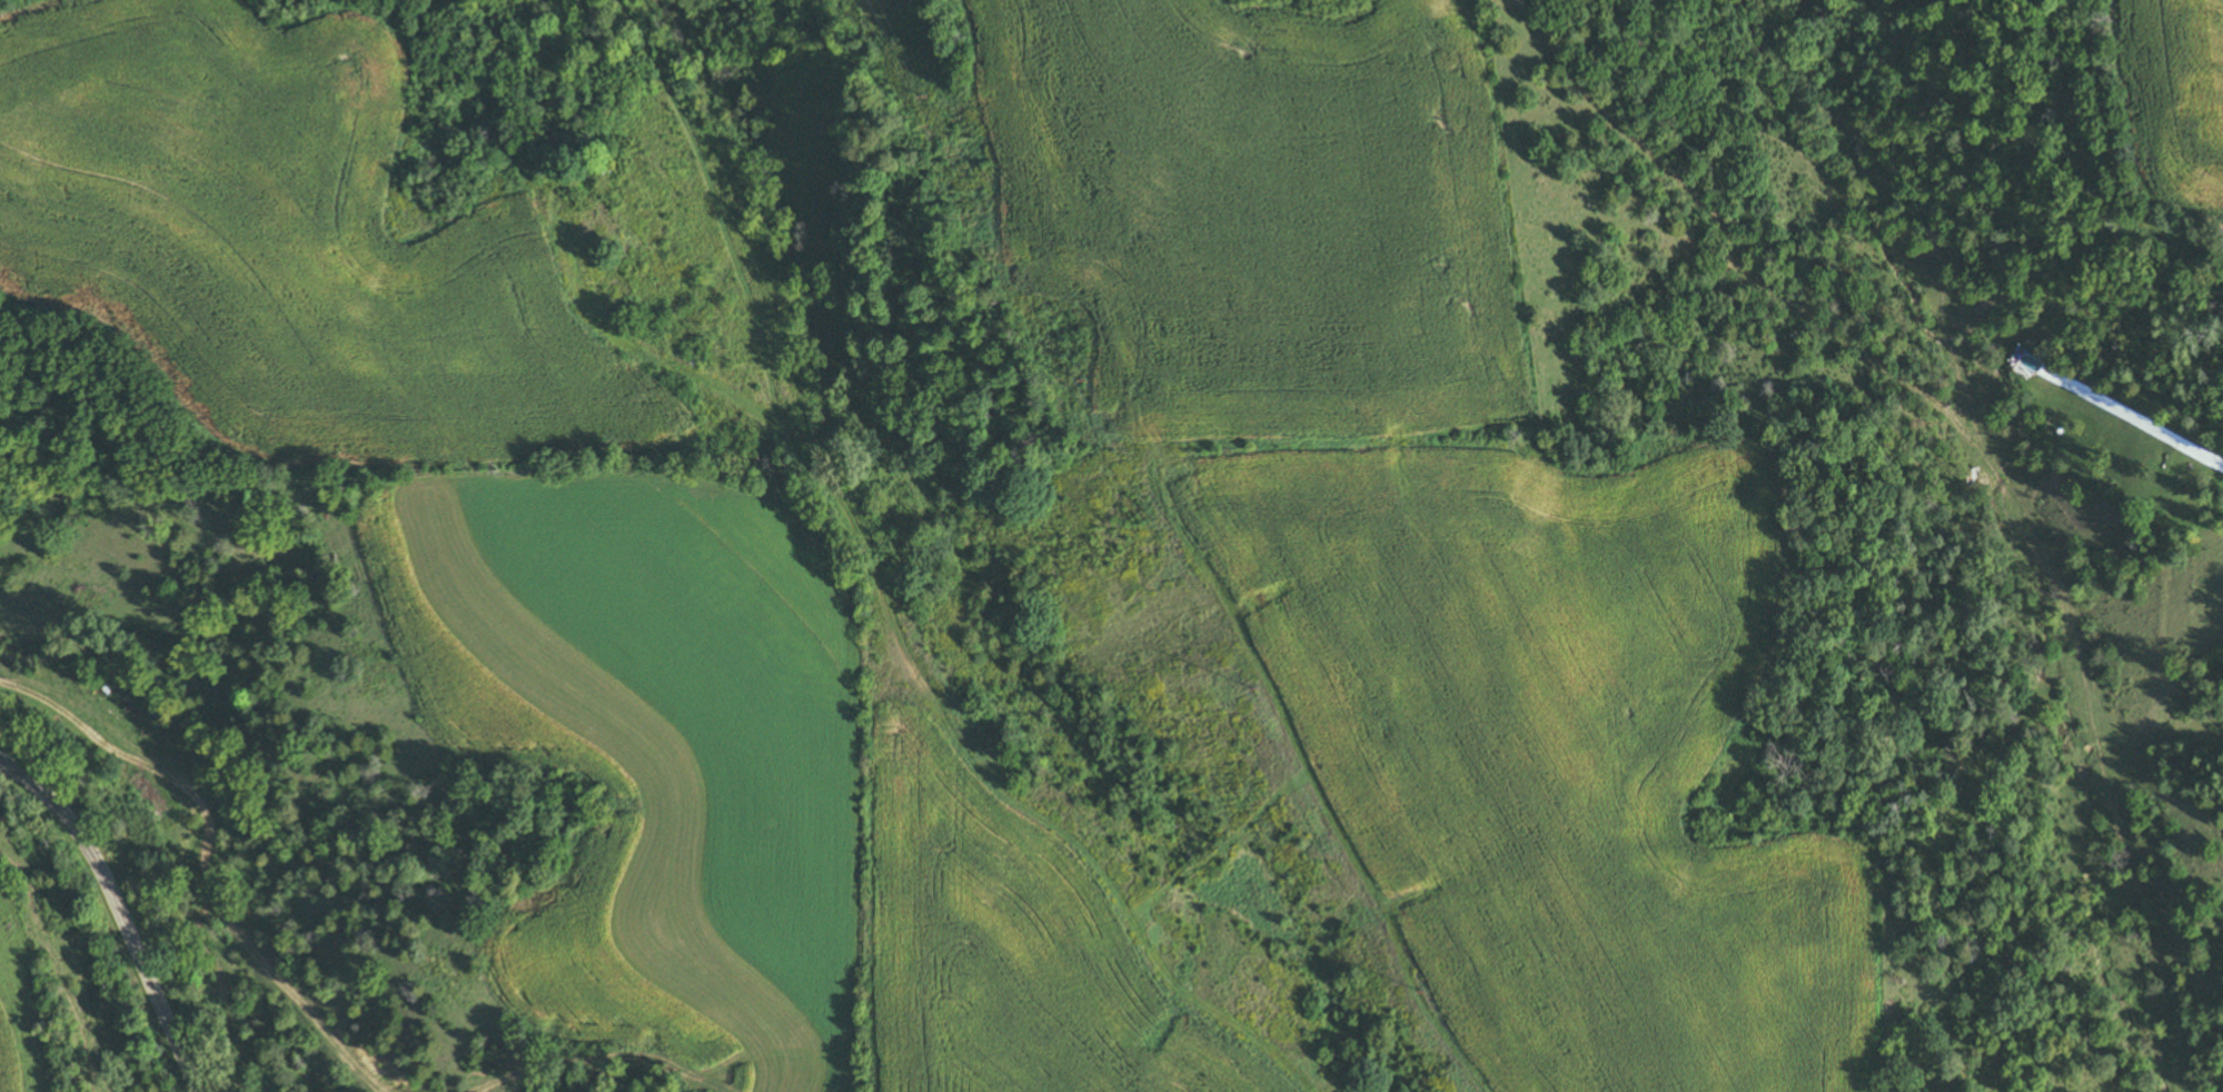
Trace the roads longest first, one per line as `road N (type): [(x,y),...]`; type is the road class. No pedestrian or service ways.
road 1 (track): [(387,1091),(265,964),(209,893),(207,828),(187,788),(165,770),(112,756),(58,706),(0,682)]
road 2 (residential): [(196,1091),(81,841),(56,806),(0,767)]
road 3 (track): [(678,1069),(608,1058),(473,1091)]

